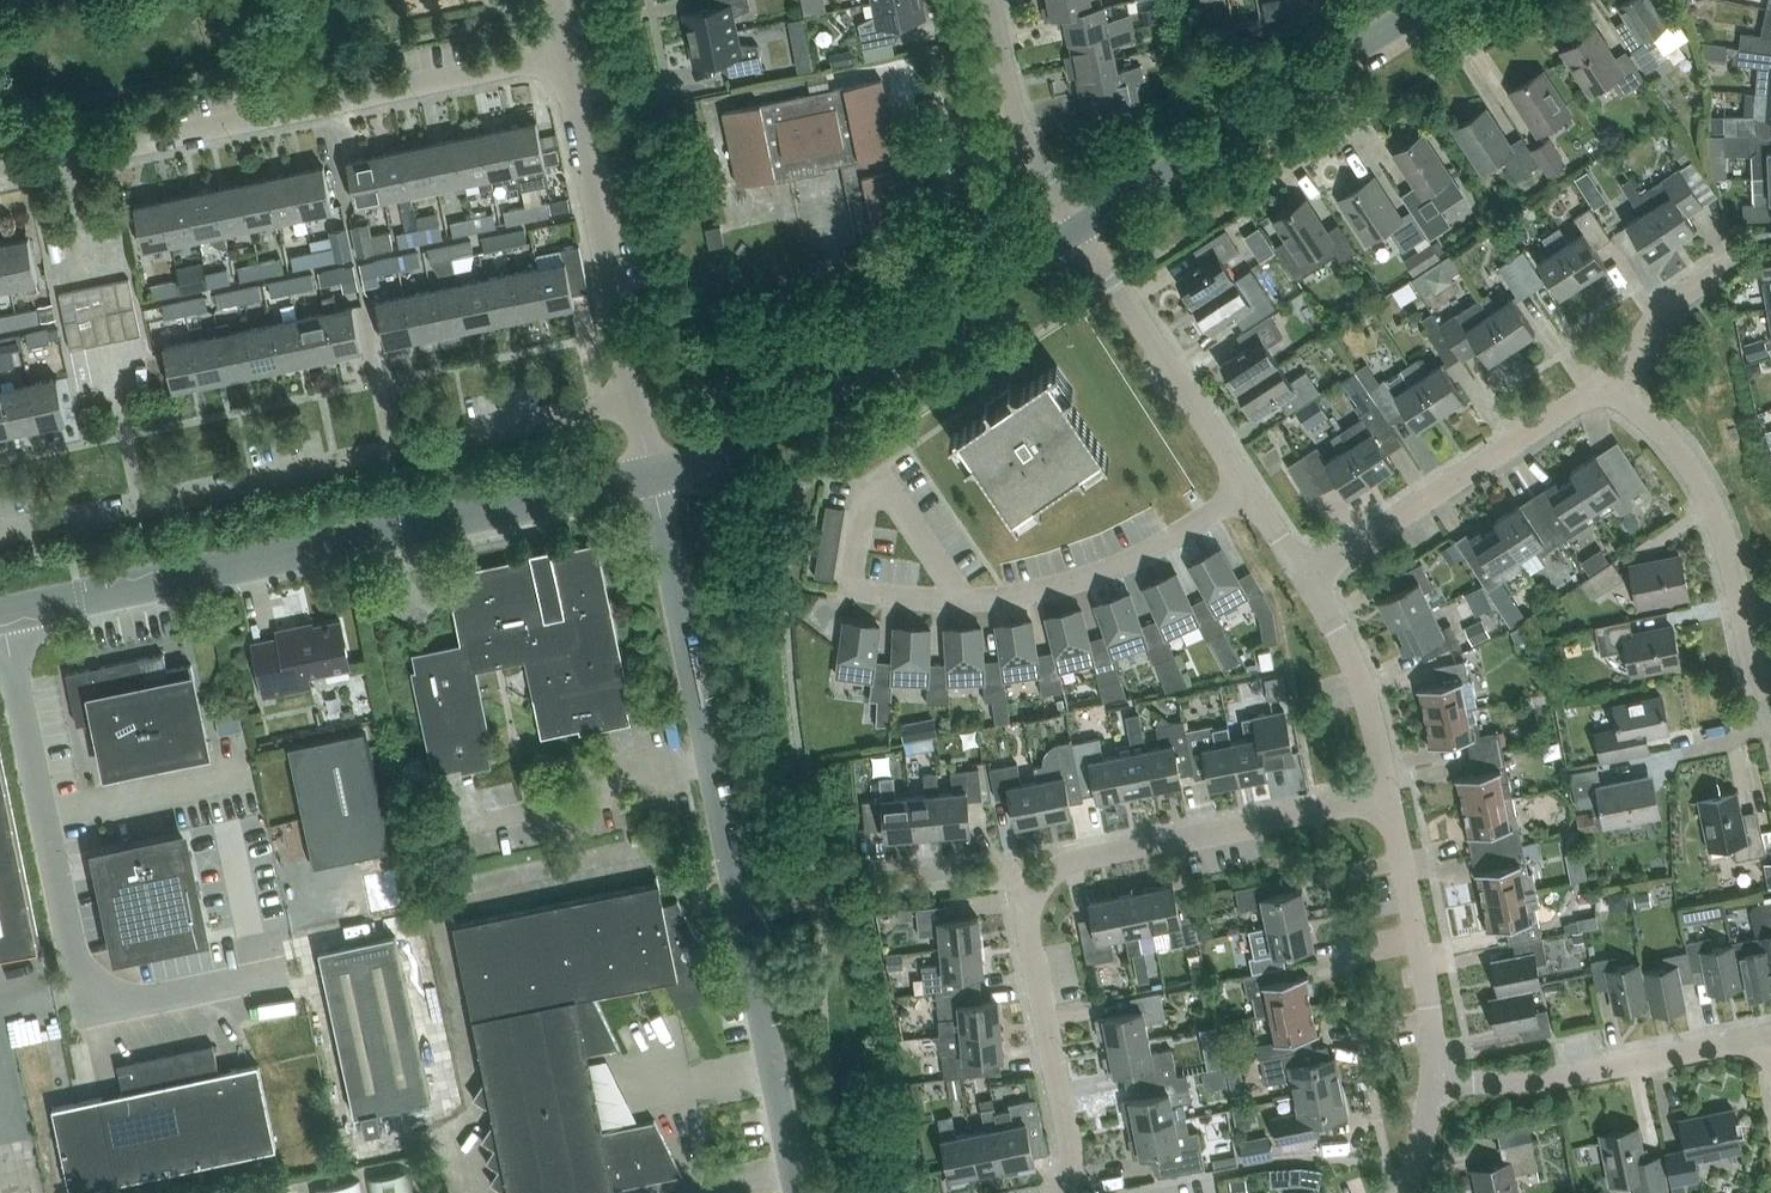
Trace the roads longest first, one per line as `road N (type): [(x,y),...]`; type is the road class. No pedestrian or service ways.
road 1 (unclassified): [(799,1192),(651,476)]
road 2 (unclassified): [(4,608),(651,476)]
road 3 (residential): [(0,535),(635,404)]
road 4 (unclassified): [(262,975),(91,1010),(4,608)]
road 5 (residential): [(0,174),(564,57)]
road 6 (unclassified): [(651,476),(760,440),(997,282),(1044,261),(1079,227)]
road 7 (residential): [(1253,491),(1156,549),(1029,596),(962,602),(852,592)]
road 8 (unclassified): [(1079,227),(1430,0)]
road 9 (residential): [(1770,721),(1754,689),(1734,569),(1713,508),(1668,442),(1610,386)]
road 10 (residential): [(1037,893),(1076,860),(1392,797)]
road 11 (residential): [(1307,580),(1610,386)]
road 12 (residential): [(635,404),(564,57)]
road 13 (residential): [(1439,1083),(1540,1082),(1739,1044),(1770,1052)]
road 14 (residential): [(1079,227),(1253,491)]
road 15 (residential): [(1054,1192),(1069,1126),(1030,948),(1037,893)]
road 16 (residential): [(1392,797),(1439,1083)]
road 17 (residential): [(1079,227),(1017,123),(986,0)]
road 18 (residential): [(1307,580),(1364,684),(1392,797)]
road 19 (residential): [(1610,386),(1669,305),(1736,255)]
road 20 (residential): [(1037,893),(1000,882),(868,894)]

